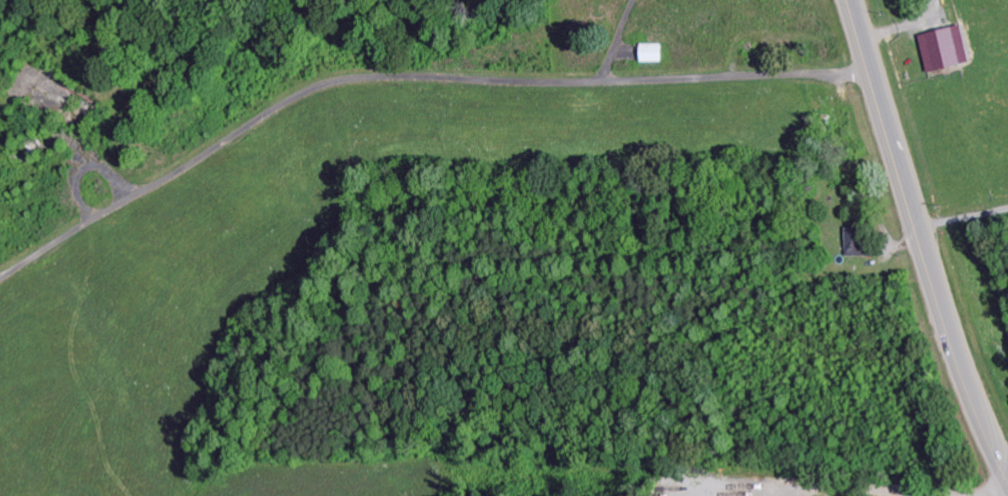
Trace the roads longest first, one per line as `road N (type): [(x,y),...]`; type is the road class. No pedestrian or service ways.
road 1 (residential): [(0,281),(284,104),(347,82),(869,75)]
road 2 (secondary): [(1007,482),(948,336),(847,0)]

